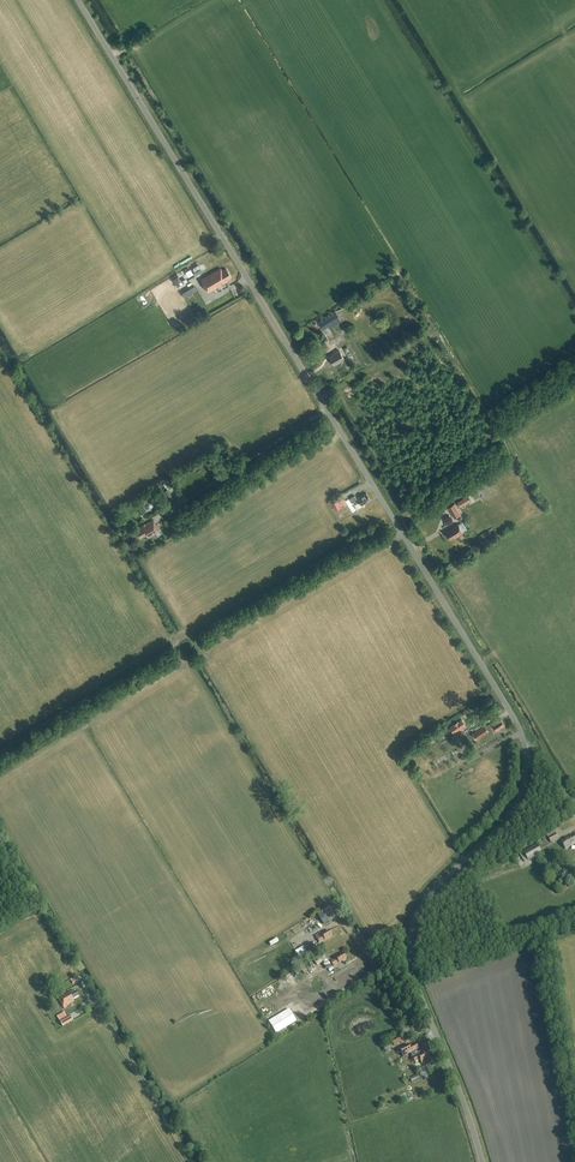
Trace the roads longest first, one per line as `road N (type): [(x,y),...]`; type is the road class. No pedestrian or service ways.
road 1 (unclassified): [(483,1161),(415,985),(410,938),(424,901),(520,798),(527,770),(521,733),(78,0)]
road 2 (track): [(327,411),(159,516)]
road 3 (track): [(189,1161),(93,1000)]

